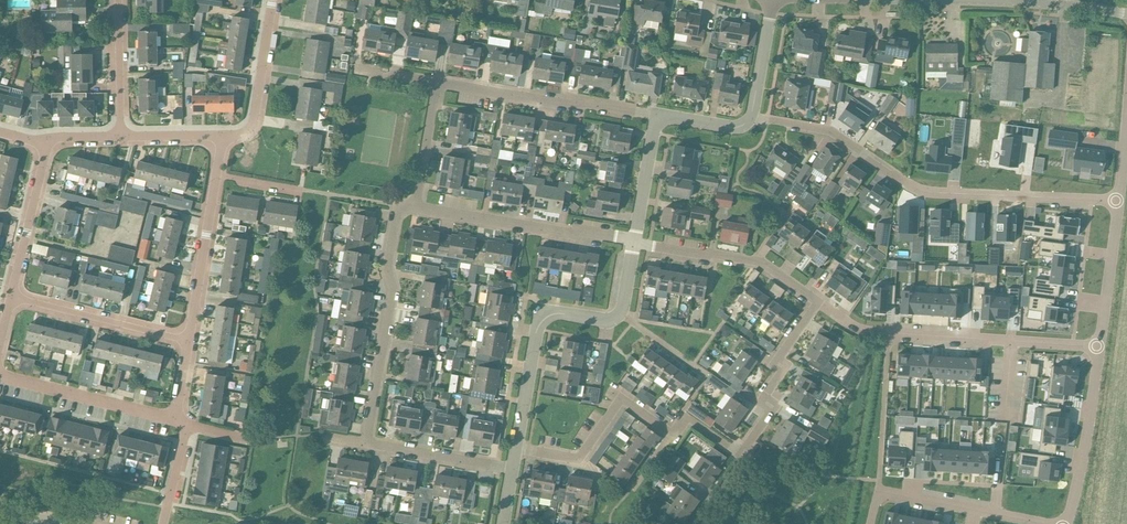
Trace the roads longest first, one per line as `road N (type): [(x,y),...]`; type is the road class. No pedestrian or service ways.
road 1 (residential): [(1118,199),(919,190),(839,135),(752,118)]
road 2 (residential): [(1099,347),(867,331),(818,301)]
road 3 (residential): [(515,449),(539,325),(557,314),(618,316),(635,242)]
road 4 (residential): [(415,205),(397,216),(386,268),(394,290),(366,443)]
road 5 (residential): [(635,242),(415,205)]
road 6 (residential): [(655,117),(436,81)]
road 7 (residential): [(186,341),(221,144)]
road 8 (residential): [(870,523),(877,493),(1042,523)]
road 9 (residential): [(818,301),(761,261),(635,242)]
road 10 (residential): [(672,435),(621,402),(577,460),(515,449)]
road 11 (residential): [(743,455),(772,408),(762,401),(785,369),(776,363),(818,301)]
road 12 (residential): [(178,420),(0,381)]
road 13 (residential): [(1065,523),(1099,347)]
road 14 (residential): [(186,341),(15,296)]
road 15 (residential): [(221,144),(252,126),(272,0)]
road 16 (residential): [(43,142),(15,296)]
road 17 (residential): [(1099,347),(1118,199)]
road 18 (residential): [(512,469),(366,443)]
road 19 (residential): [(120,142),(121,0)]
road 20 (residential): [(635,242),(655,117)]
road 21 (residential): [(415,205),(436,81)]

